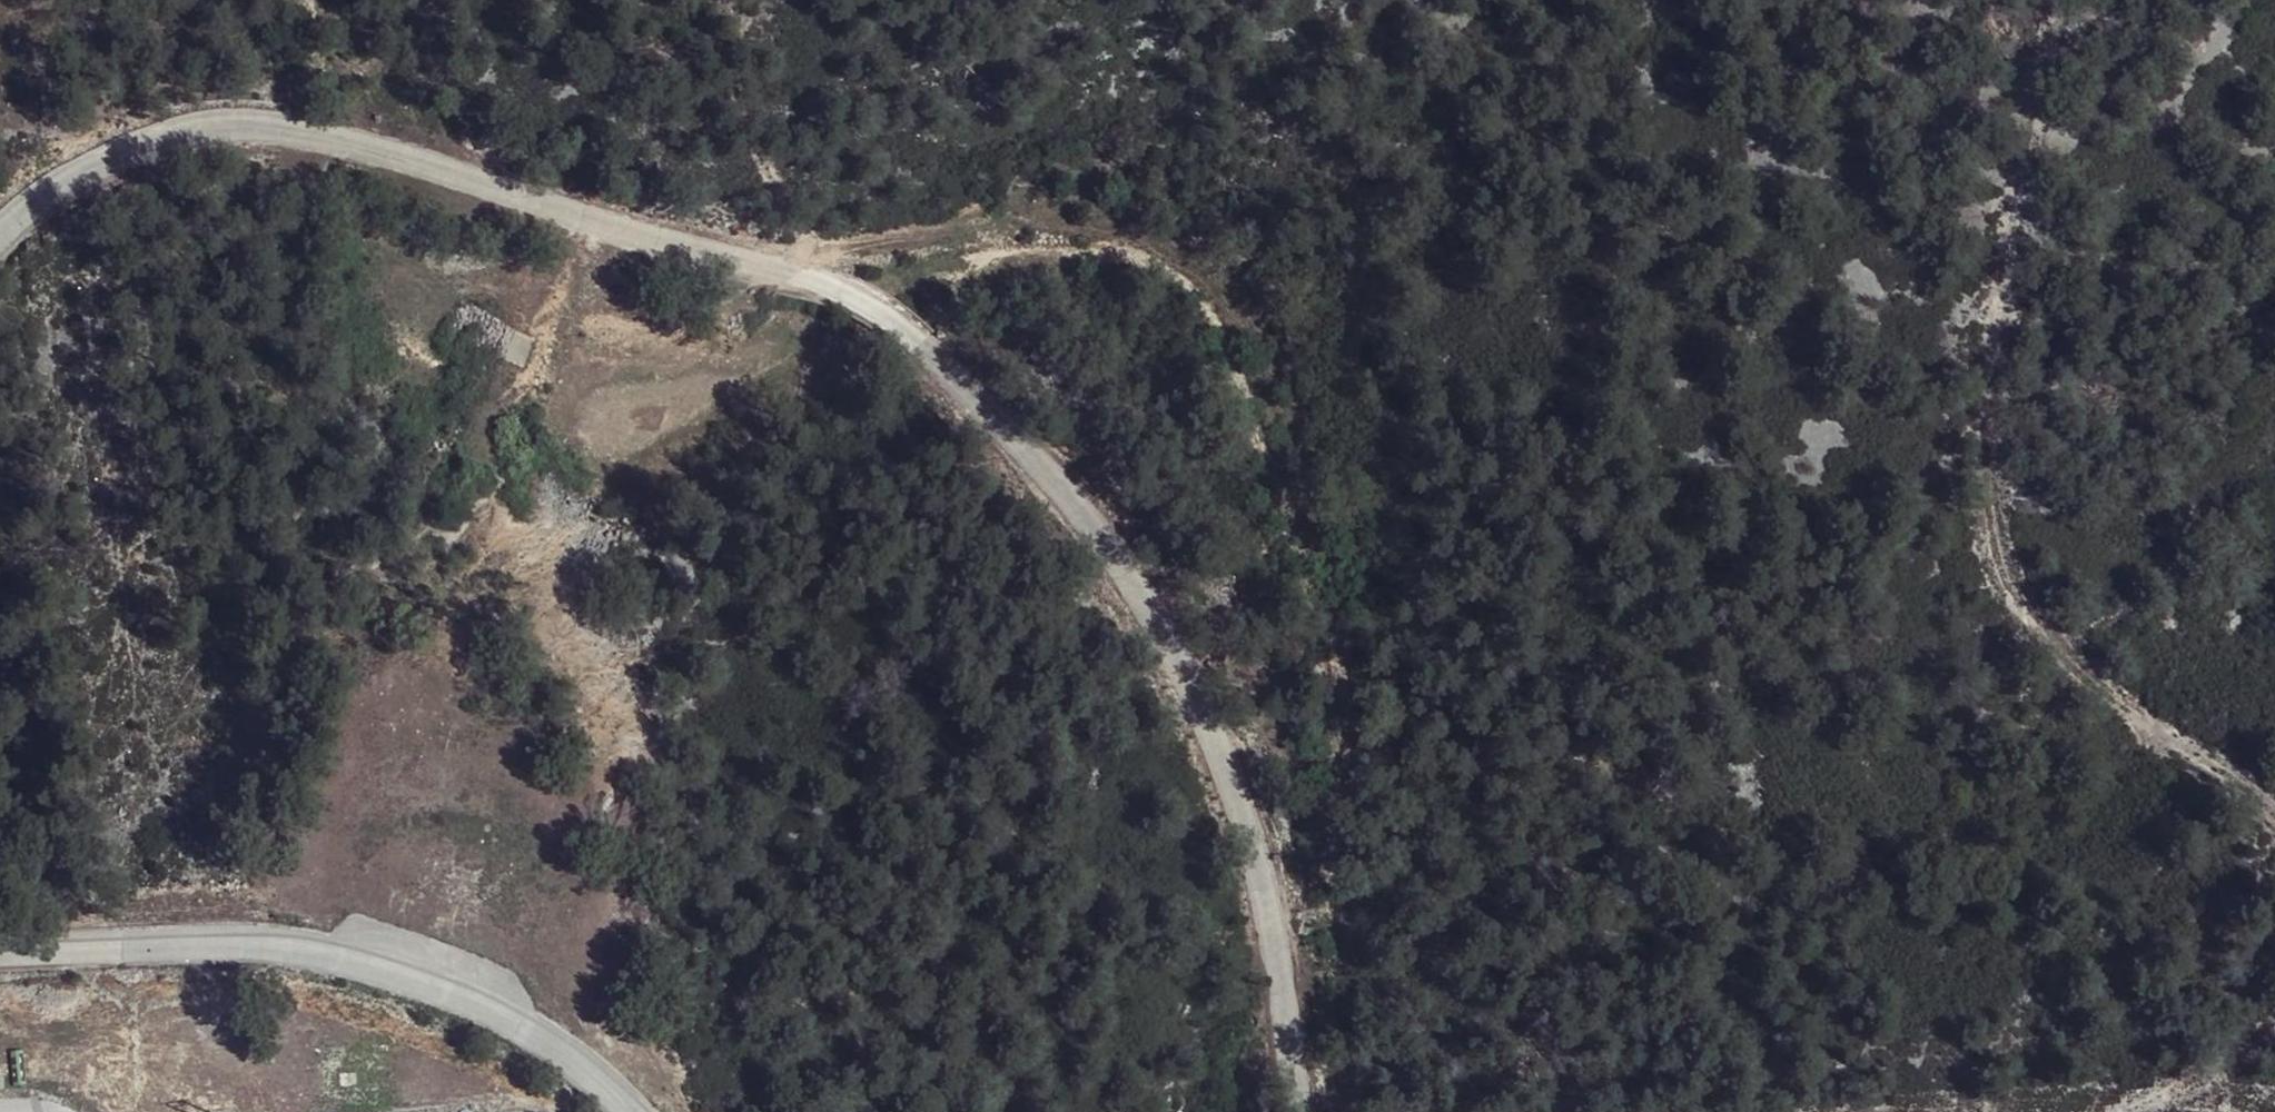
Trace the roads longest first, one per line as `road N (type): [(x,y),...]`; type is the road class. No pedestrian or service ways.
road 1 (unclassified): [(1304,1111),(1287,972),(1259,837),(1190,666),(1078,495),(888,313),(589,226),(319,123),(197,117),(63,175),(0,234)]
road 2 (unclassified): [(0,949),(358,947),(523,1013),(629,1111)]

